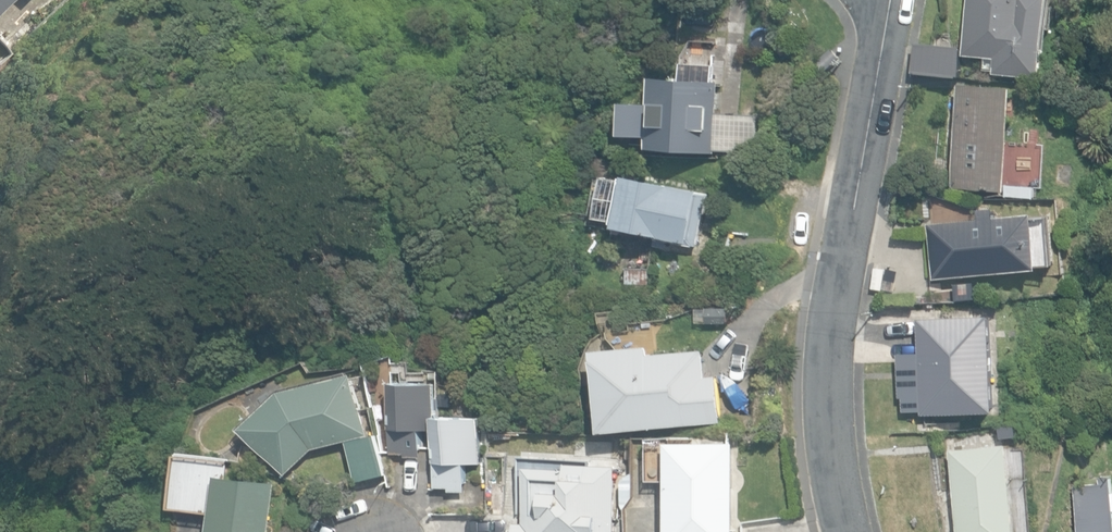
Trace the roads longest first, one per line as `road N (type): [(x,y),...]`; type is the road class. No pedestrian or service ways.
road 1 (residential): [(896,0),(852,183),(831,359),(838,465),(855,531)]

